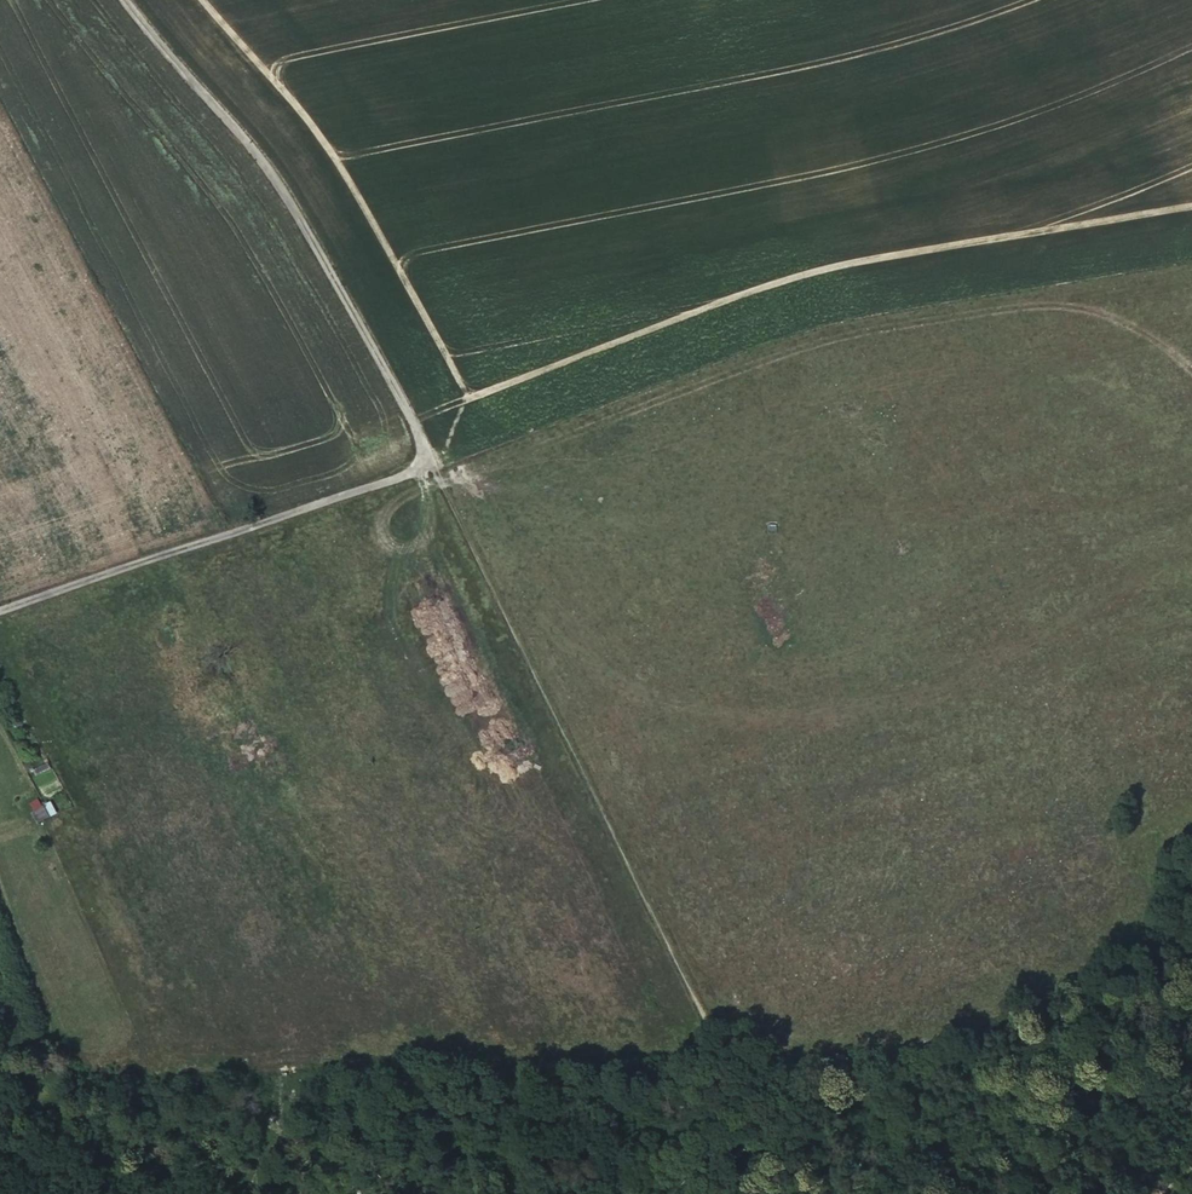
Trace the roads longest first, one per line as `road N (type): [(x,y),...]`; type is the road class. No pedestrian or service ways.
road 1 (track): [(0,608),(420,461),(407,415),(259,153),(125,0)]
road 2 (track): [(718,1041),(421,447)]

